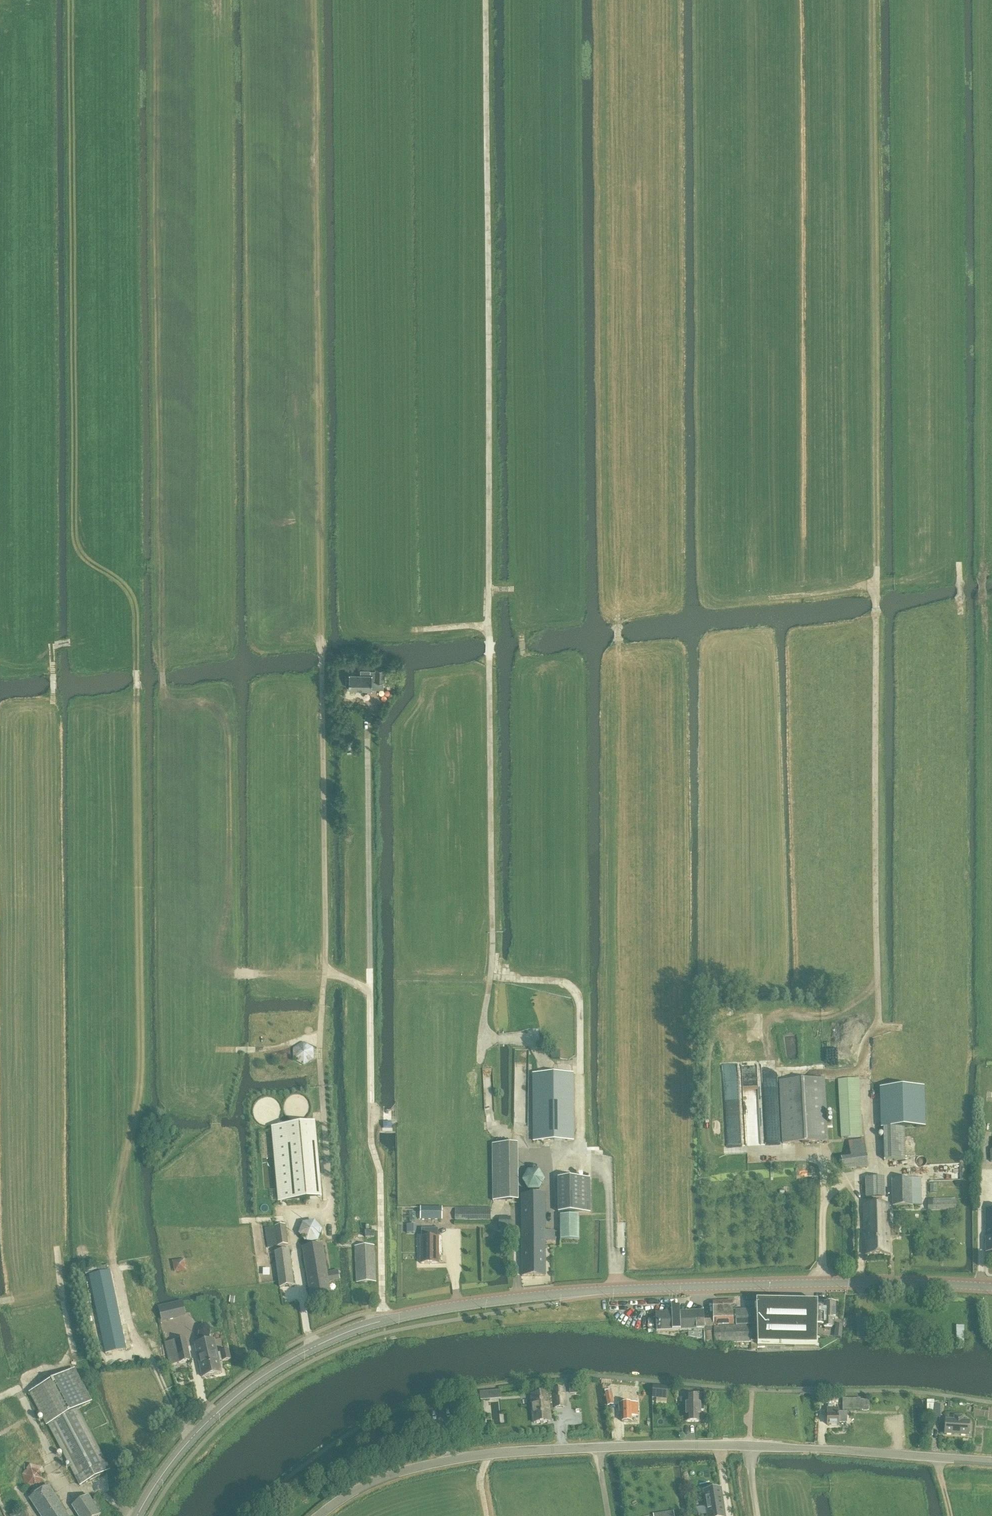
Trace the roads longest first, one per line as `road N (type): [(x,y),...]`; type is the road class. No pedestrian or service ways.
road 1 (secondary): [(140,1515),(179,1454),(224,1408),(278,1366),(364,1325),(591,1291),(991,1289)]
road 2 (tertiary): [(320,1515),(375,1481),(489,1454),(726,1444),(991,1462)]
road 3 (track): [(985,438),(982,572),(991,637)]

